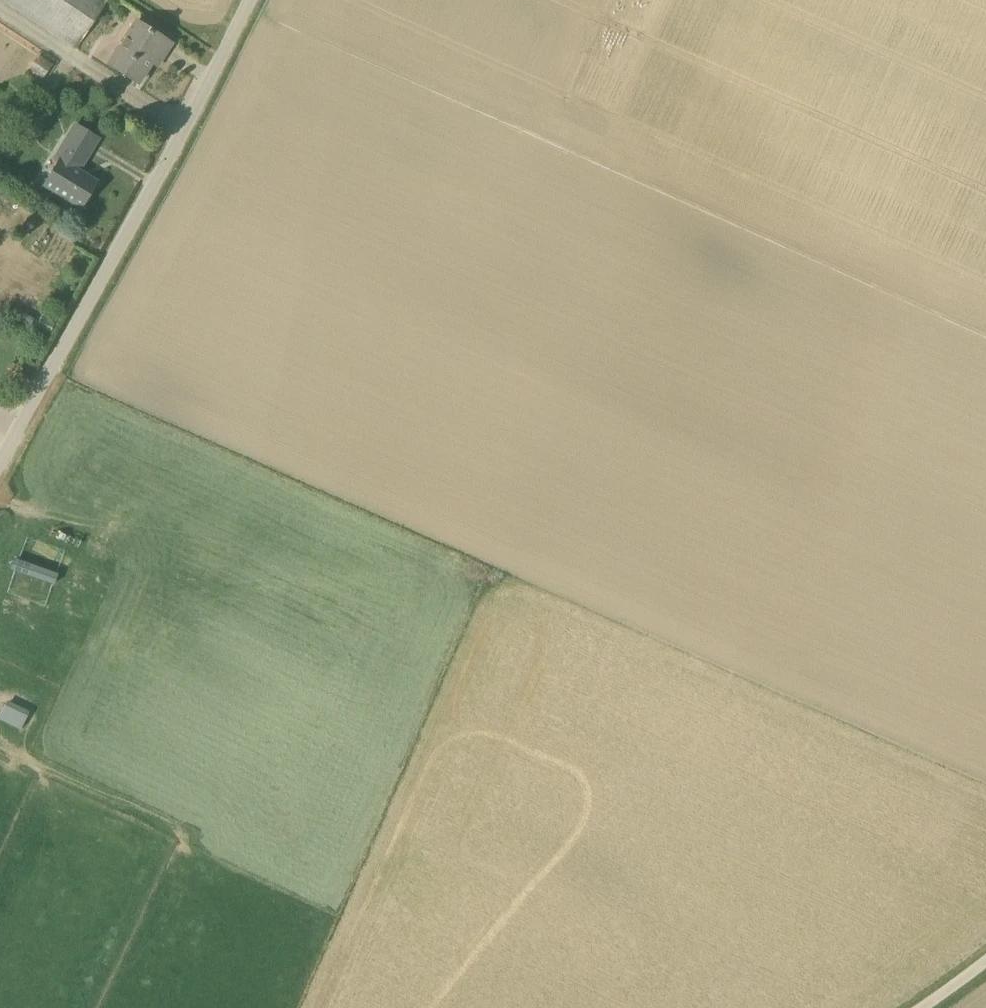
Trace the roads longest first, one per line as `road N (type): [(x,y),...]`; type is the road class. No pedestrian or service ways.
road 1 (unclassified): [(0,473),(250,0)]

